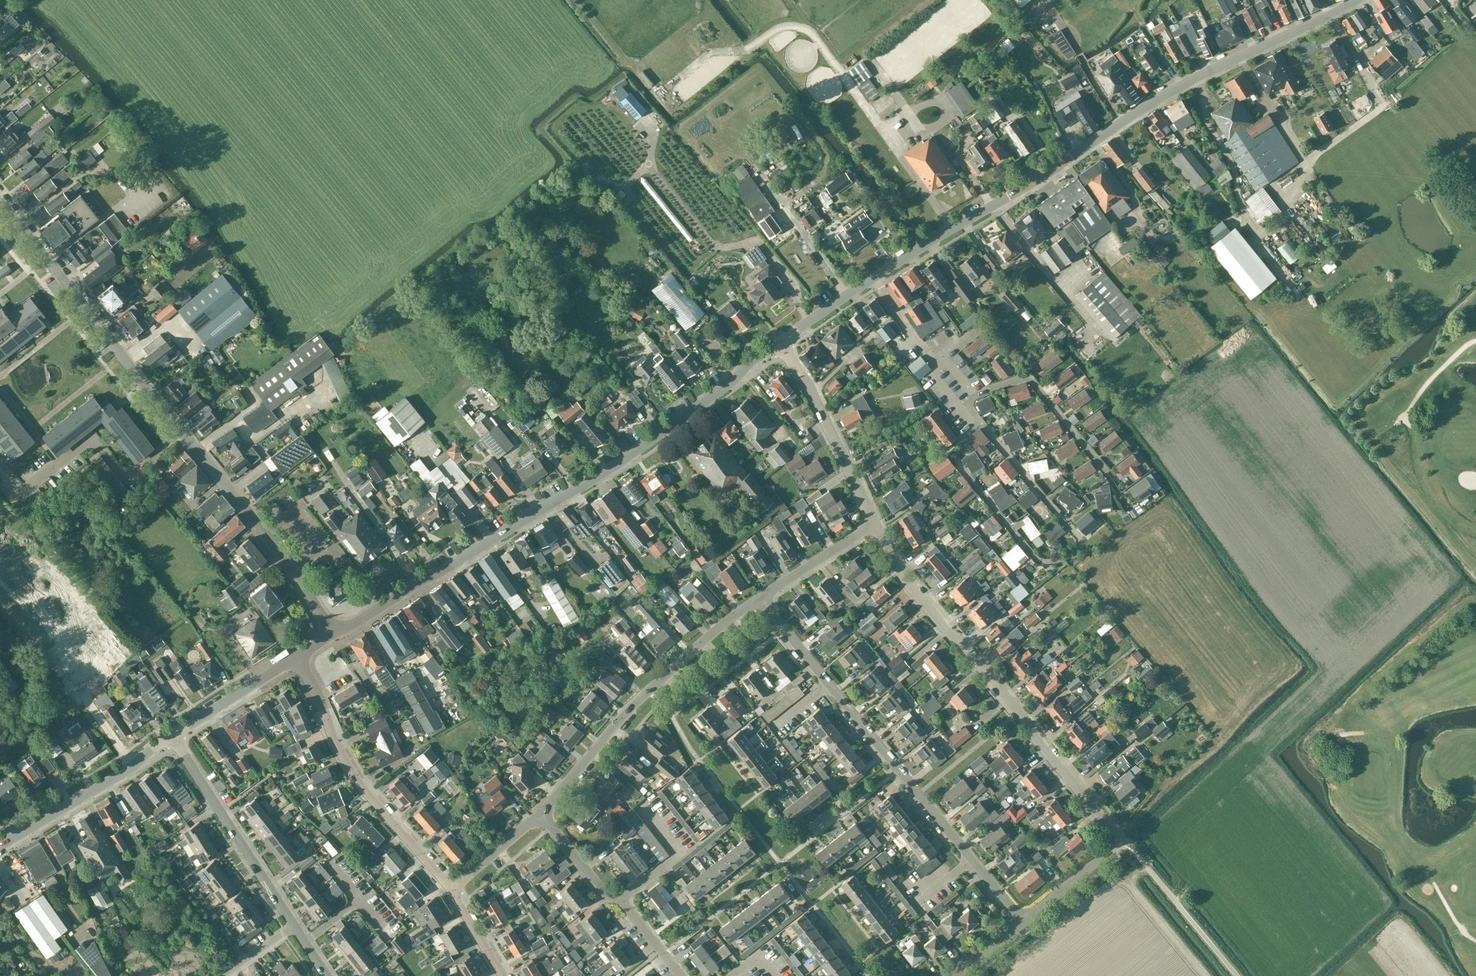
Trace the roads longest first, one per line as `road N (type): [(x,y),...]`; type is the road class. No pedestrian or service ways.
road 1 (tertiary): [(780,342),(1166,94),(1355,0)]
road 2 (tertiary): [(336,635),(602,474),(780,342)]
road 3 (residential): [(1023,922),(758,598)]
road 4 (residential): [(1118,843),(1117,831),(915,593),(875,523)]
road 5 (residential): [(541,813),(650,692),(758,598)]
road 6 (tertiary): [(183,430),(0,202)]
road 7 (residential): [(451,889),(351,776),(299,657)]
road 8 (tertiary): [(336,635),(183,430)]
road 9 (residential): [(0,465),(22,493),(93,436),(125,477),(183,430)]
road 10 (residential): [(295,925),(173,737)]
road 11 (residential): [(679,975),(620,899),(598,894),(541,813)]
road 12 (tertiary): [(0,847),(173,737)]
road 13 (residential): [(875,523),(780,342)]
road 14 (unclassified): [(1237,975),(1136,852),(1118,843)]
road 15 (tertiary): [(173,737),(299,657)]
road 16 (residential): [(758,598),(875,523)]
road 17 (residential): [(1023,922),(1118,843)]

